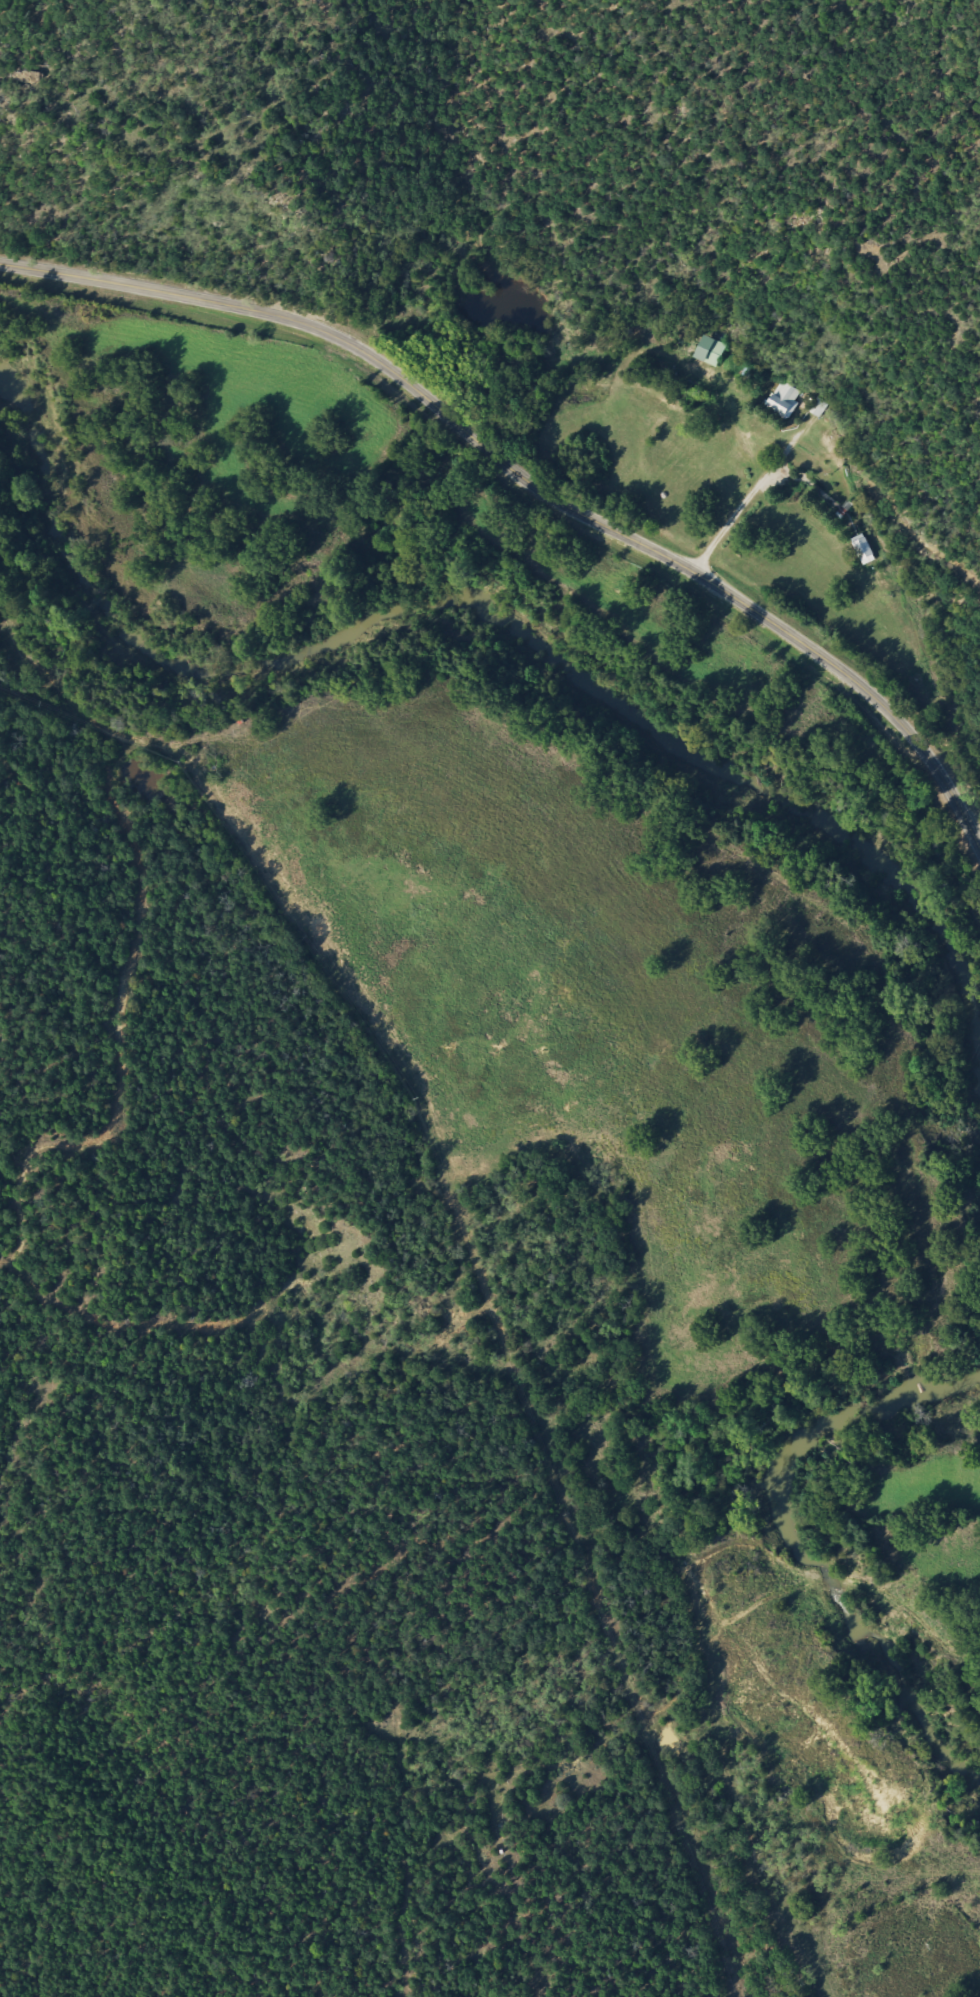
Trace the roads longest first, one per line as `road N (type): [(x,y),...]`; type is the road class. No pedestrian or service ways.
road 1 (secondary): [(979,846),(953,787),(865,690),(701,578),(537,492),(354,344),(201,298),(0,261)]

